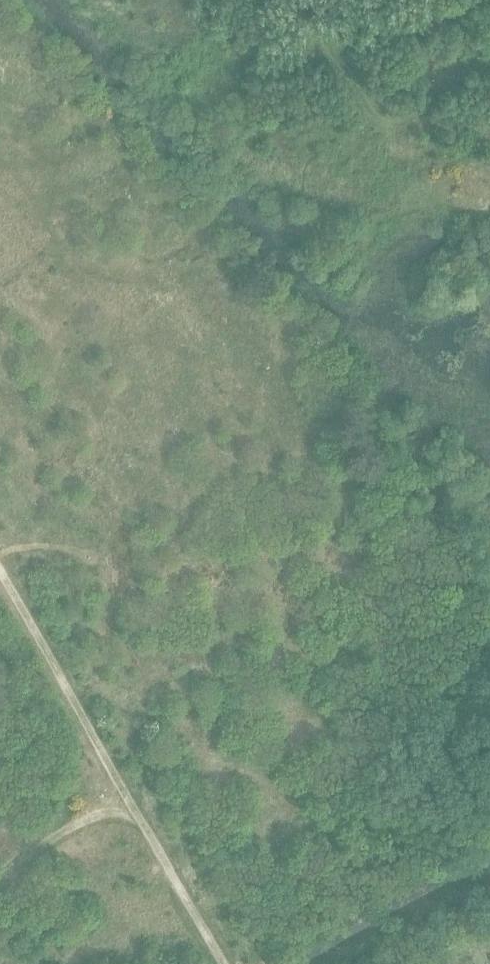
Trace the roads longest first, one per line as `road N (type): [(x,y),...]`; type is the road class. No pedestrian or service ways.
road 1 (track): [(0,571),(227,963)]
road 2 (track): [(294,963),(489,853)]
road 3 (track): [(124,789),(0,872)]

